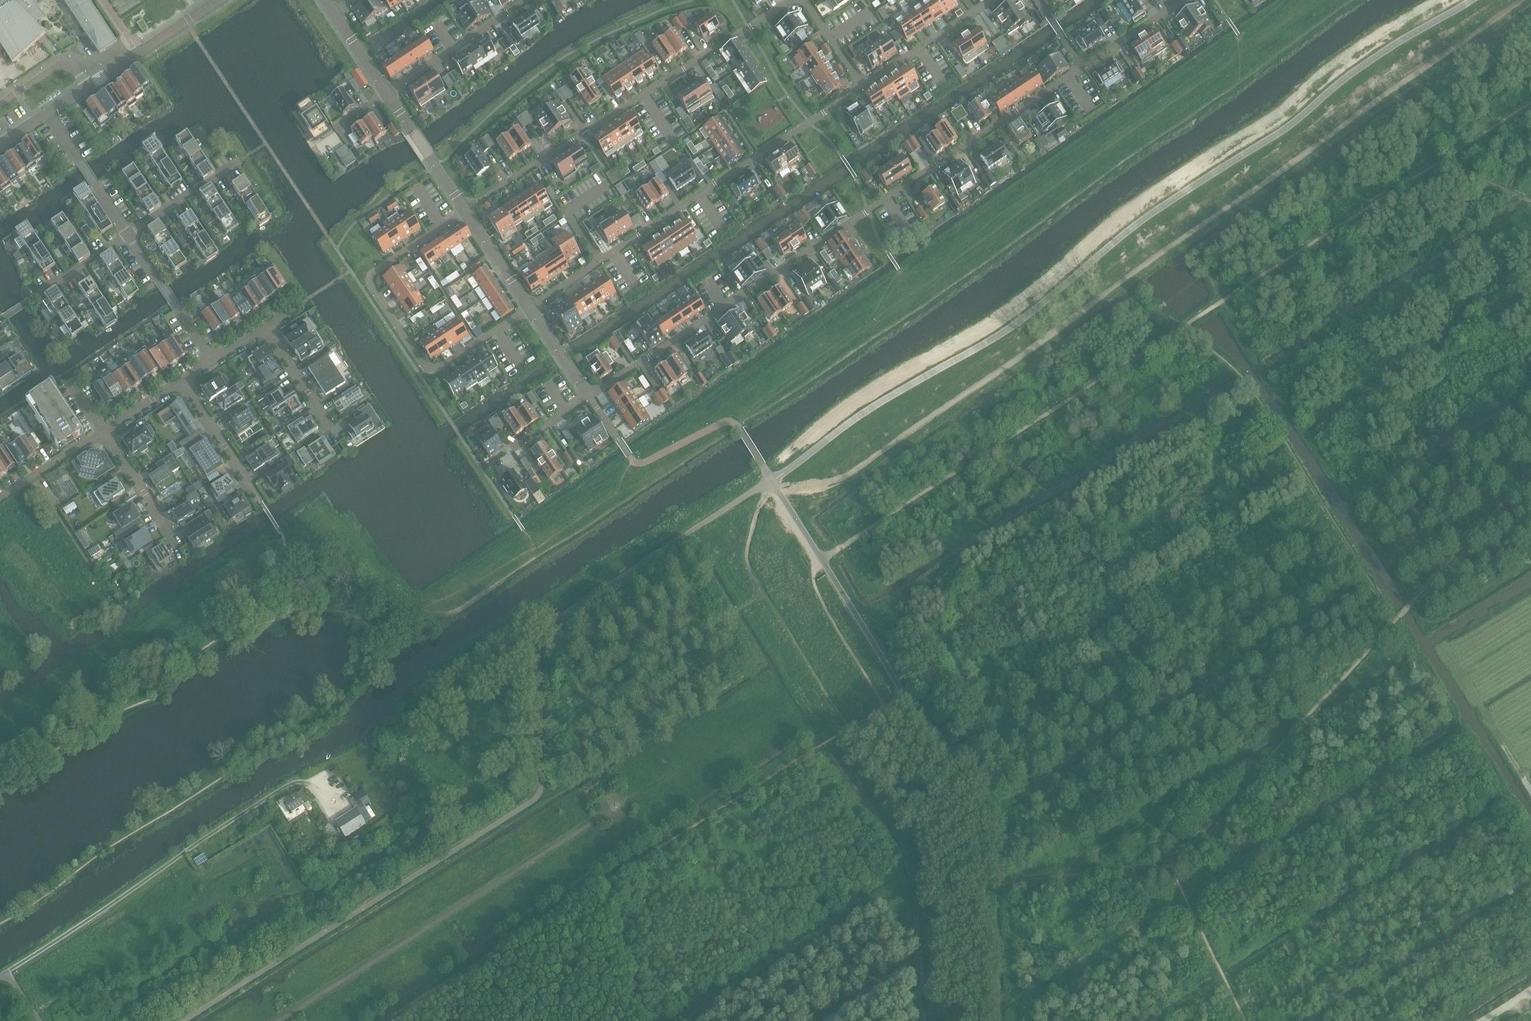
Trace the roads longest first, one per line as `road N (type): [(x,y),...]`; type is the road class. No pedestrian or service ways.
road 1 (residential): [(1083,66),(589,396)]
road 2 (residential): [(529,308),(861,87)]
road 3 (residential): [(787,0),(465,212)]
road 4 (residential): [(465,212),(370,275),(370,284),(430,373),(529,308)]
road 5 (residential): [(48,113),(218,0)]
road 6 (track): [(7,970),(169,861)]
road 7 (residential): [(386,95),(526,0)]
road 8 (residential): [(861,87),(993,0)]
road 9 (residential): [(0,318),(129,235)]
road 10 (residential): [(210,361),(129,235)]
road 11 (residential): [(129,235),(48,113)]
road 12 (residential): [(260,501),(182,379)]
road 13 (residential): [(386,95),(465,212)]
road 14 (residential): [(337,434),(264,325)]
road 15 (residential): [(175,538),(103,429)]
road 16 (residential): [(129,235),(234,163)]
road 17 (residential): [(0,497),(103,429)]
road 18 (residential): [(1184,0),(1083,66)]
road 19 (track): [(1468,683),(1530,786)]

